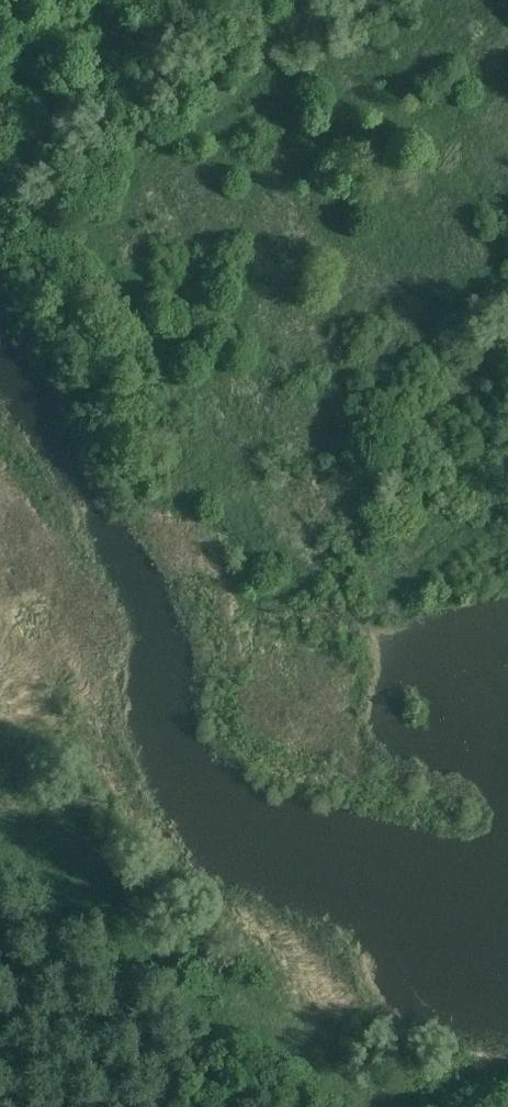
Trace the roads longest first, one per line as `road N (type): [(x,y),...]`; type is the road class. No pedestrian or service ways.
road 1 (track): [(457,152),(507,281)]

